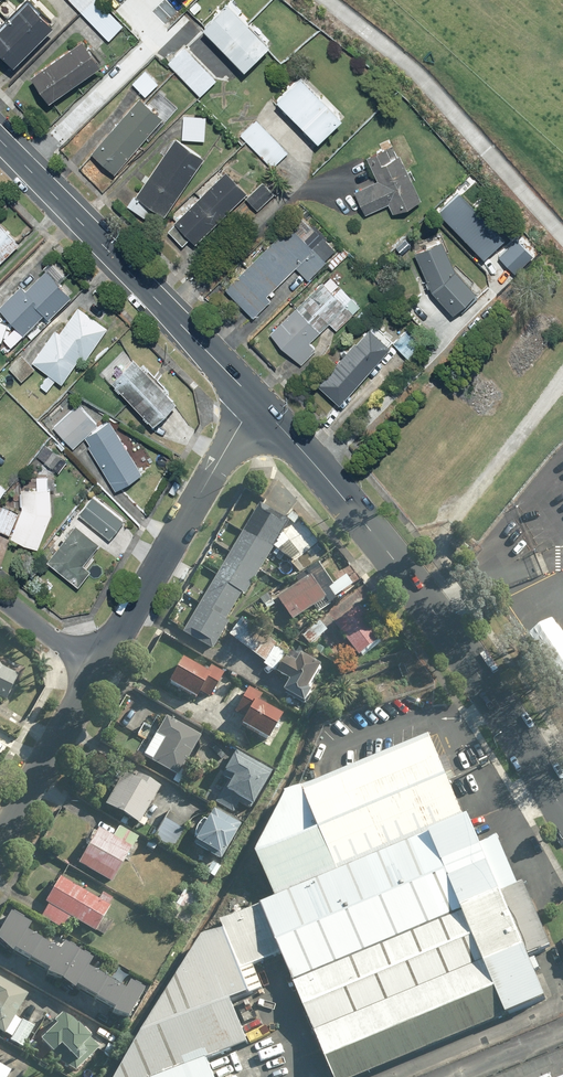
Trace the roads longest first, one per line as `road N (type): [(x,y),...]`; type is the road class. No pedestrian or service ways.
road 1 (tertiary): [(562,817),(515,730),(403,568),(254,400)]
road 2 (tertiary): [(254,400),(0,140)]
road 3 (residential): [(254,400),(100,670)]
road 4 (residential): [(100,670),(0,835)]
road 5 (residential): [(100,670),(0,594)]

